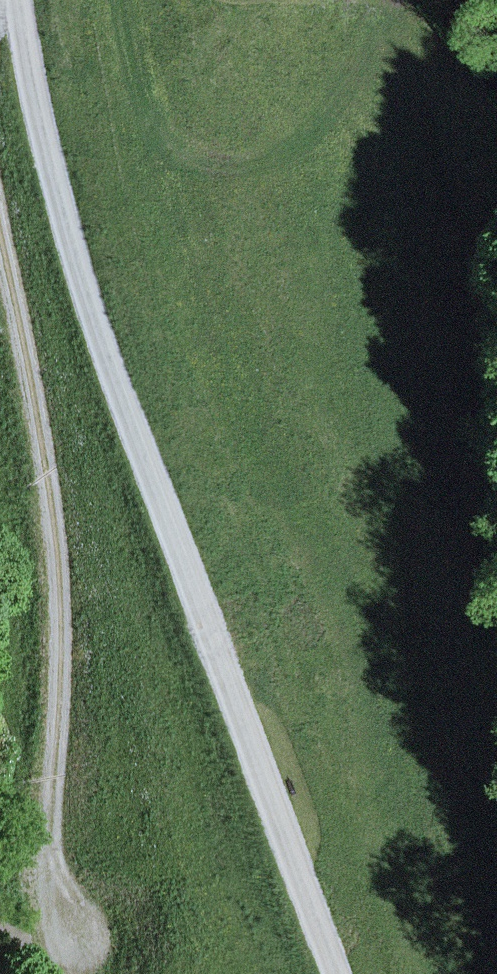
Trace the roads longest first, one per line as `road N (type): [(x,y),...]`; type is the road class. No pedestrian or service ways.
road 1 (track): [(339,973),(109,366),(50,164),(22,0)]
road 2 (track): [(0,238),(50,508),(60,634),(54,776),(31,861),(0,894)]

